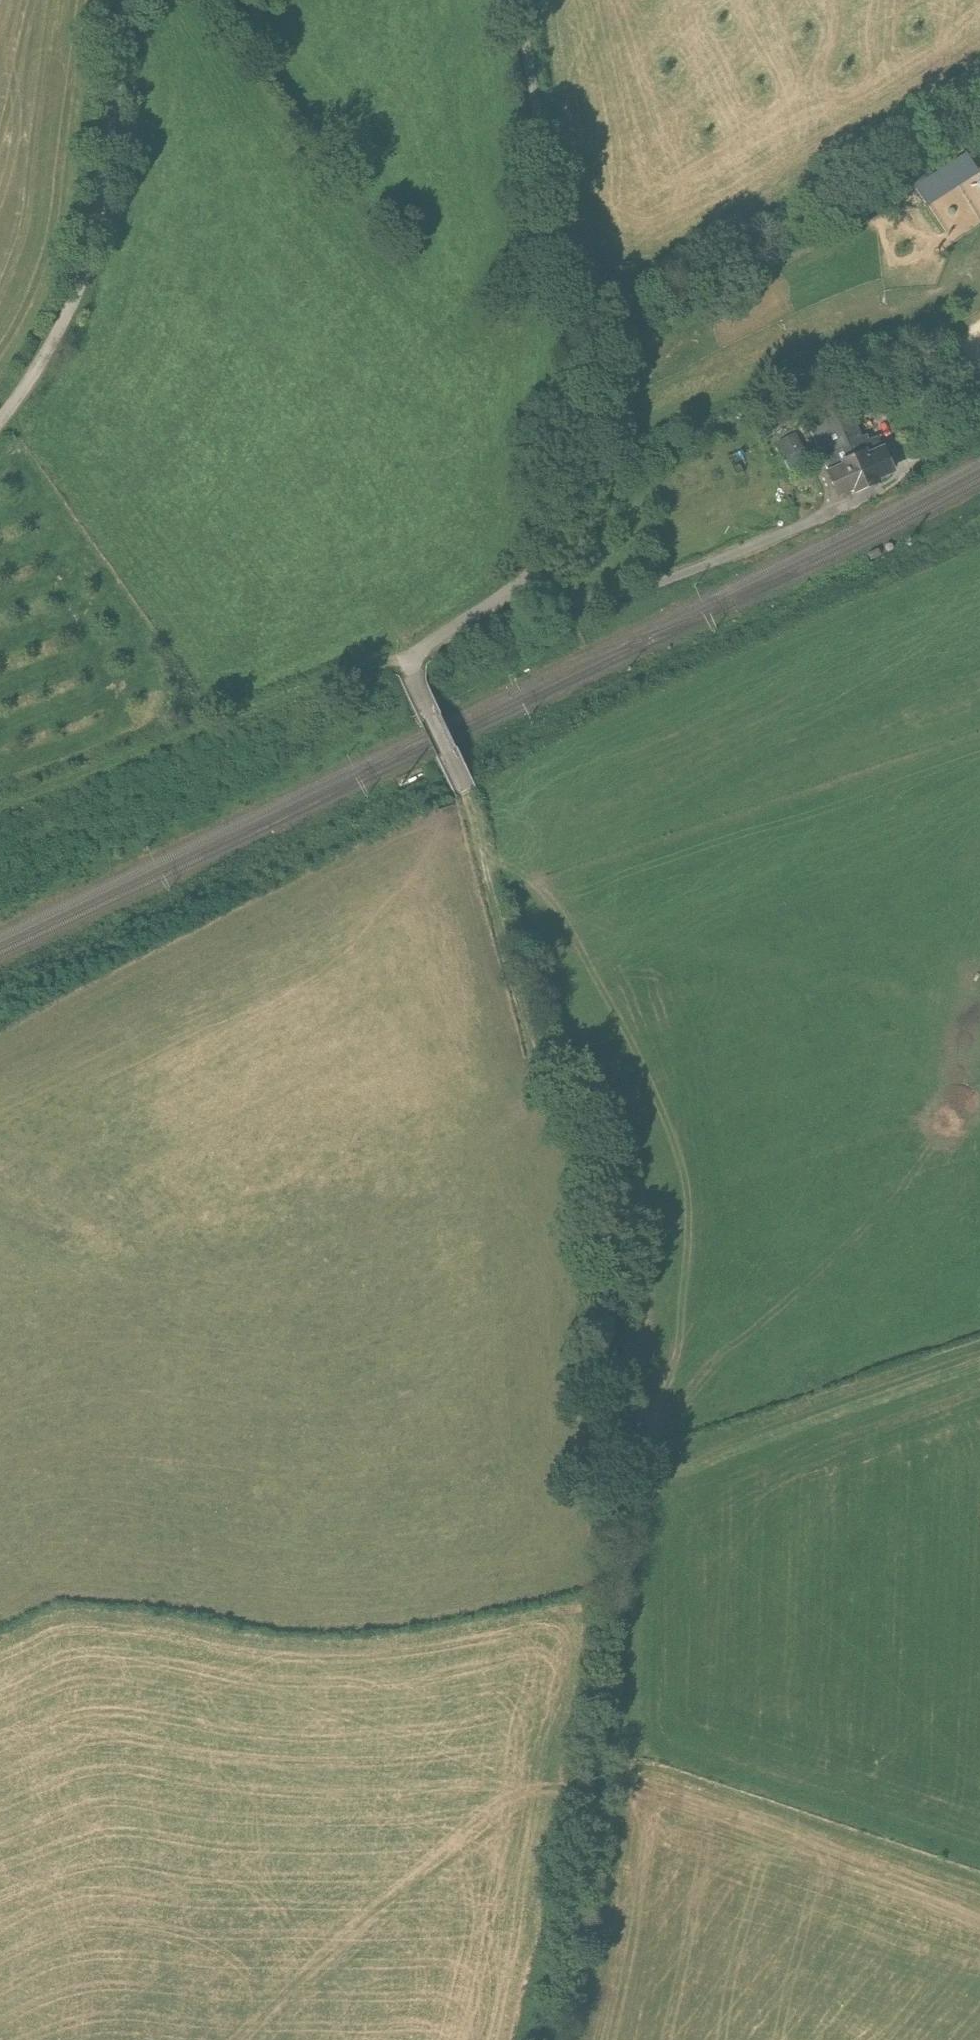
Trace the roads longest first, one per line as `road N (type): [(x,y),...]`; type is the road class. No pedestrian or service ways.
road 1 (unclassified): [(516,0),(583,385),(578,473),(533,575)]
road 2 (track): [(533,575),(405,656),(466,789),(533,1053)]
road 3 (track): [(589,1780),(554,1787),(227,2039)]
road 4 (unclassified): [(0,419),(60,328),(88,265),(126,0)]
road 5 (track): [(405,656),(0,809)]

